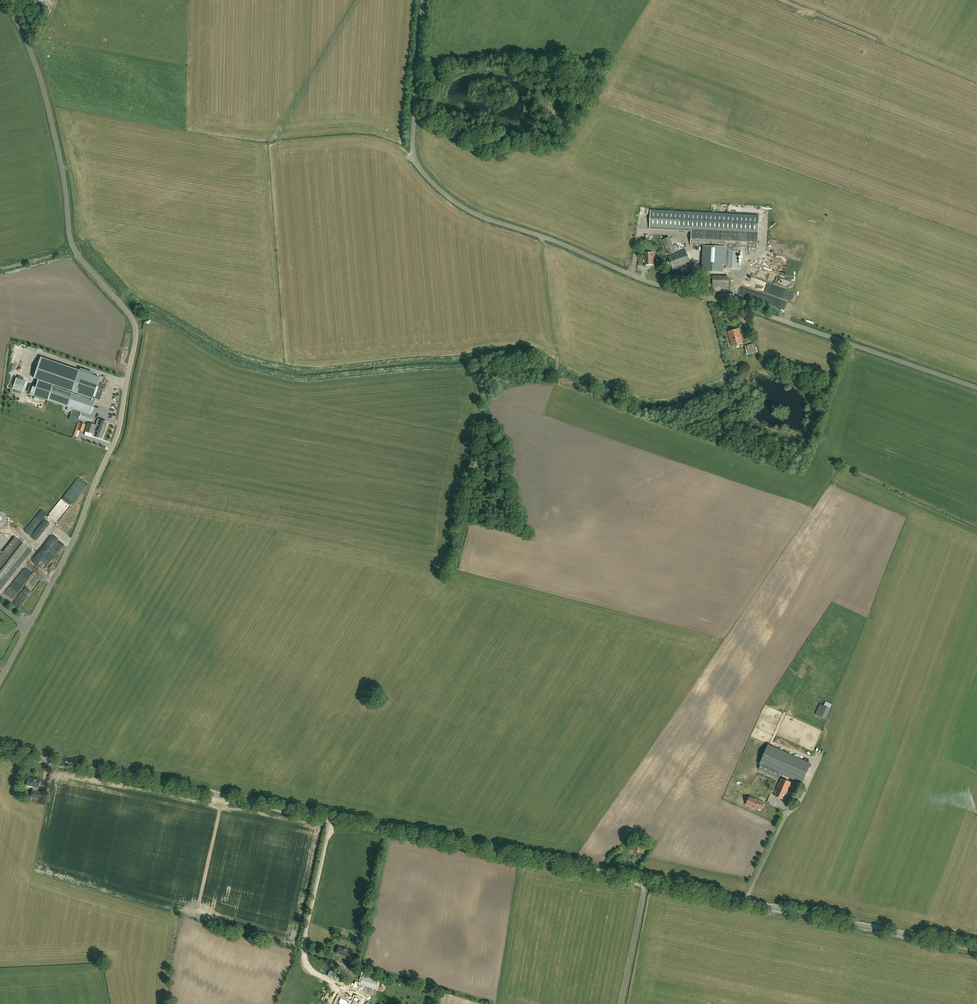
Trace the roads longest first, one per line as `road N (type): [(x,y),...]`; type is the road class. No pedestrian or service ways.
road 1 (unclassified): [(976,950),(0,749)]
road 2 (unclassified): [(976,388),(652,283),(450,198),(422,171),(414,149),(424,0)]
road 3 (unclassified): [(0,682),(114,446),(136,340),(131,315),(74,247),(44,90),(5,0)]

